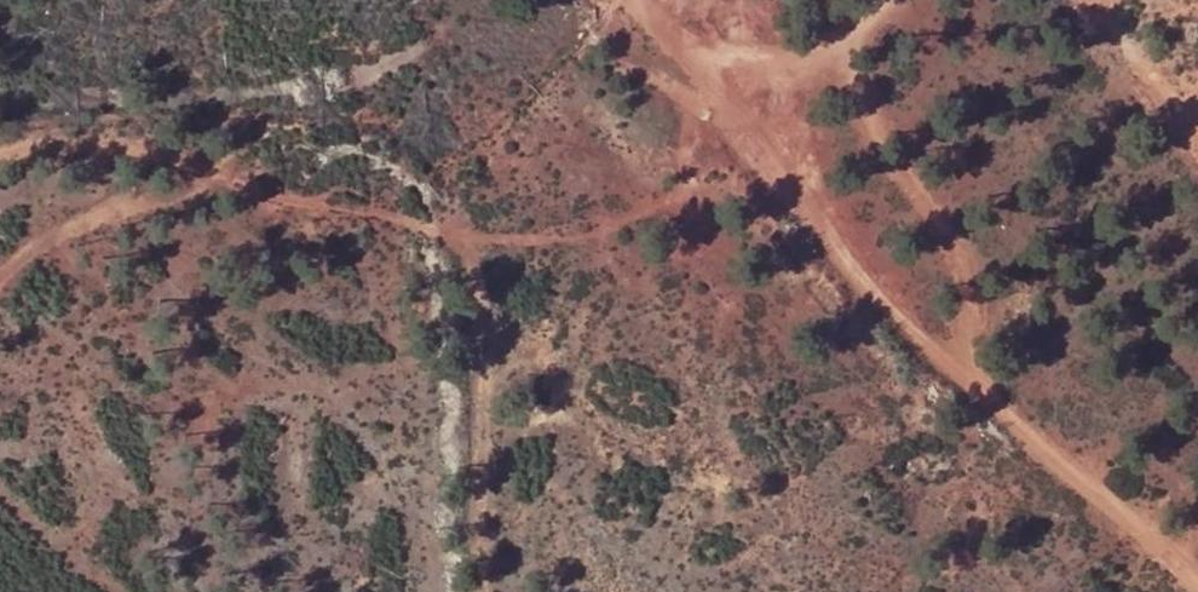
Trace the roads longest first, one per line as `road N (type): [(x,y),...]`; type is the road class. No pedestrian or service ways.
road 1 (track): [(618,0),(809,197),(892,325),(1056,484),(1191,591)]
road 2 (track): [(455,96),(467,591)]
road 3 (track): [(455,96),(136,99),(0,131)]
road 4 (track): [(630,0),(734,49),(827,46),(886,0)]
road 5 (track): [(598,0),(552,48),(455,96)]

